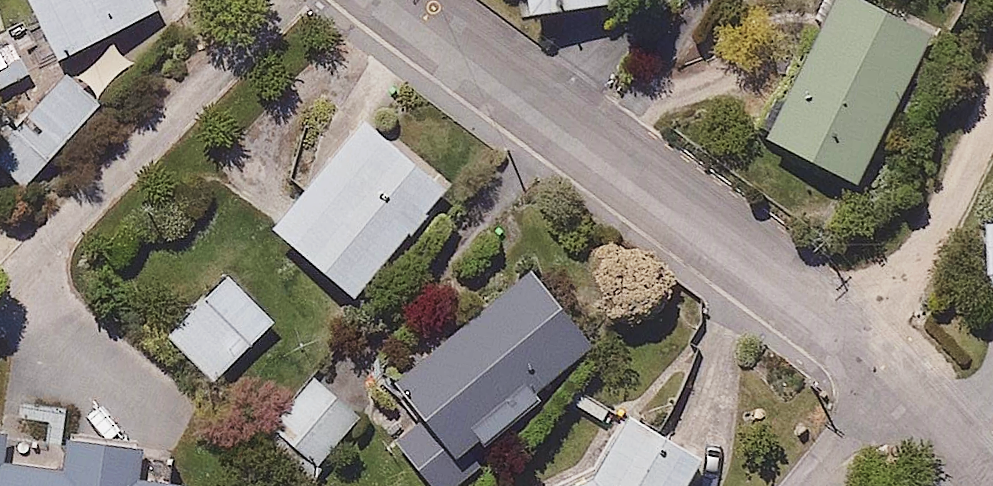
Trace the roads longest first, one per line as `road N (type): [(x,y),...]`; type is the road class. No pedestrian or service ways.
road 1 (residential): [(398,0),(841,333),(992,484)]

